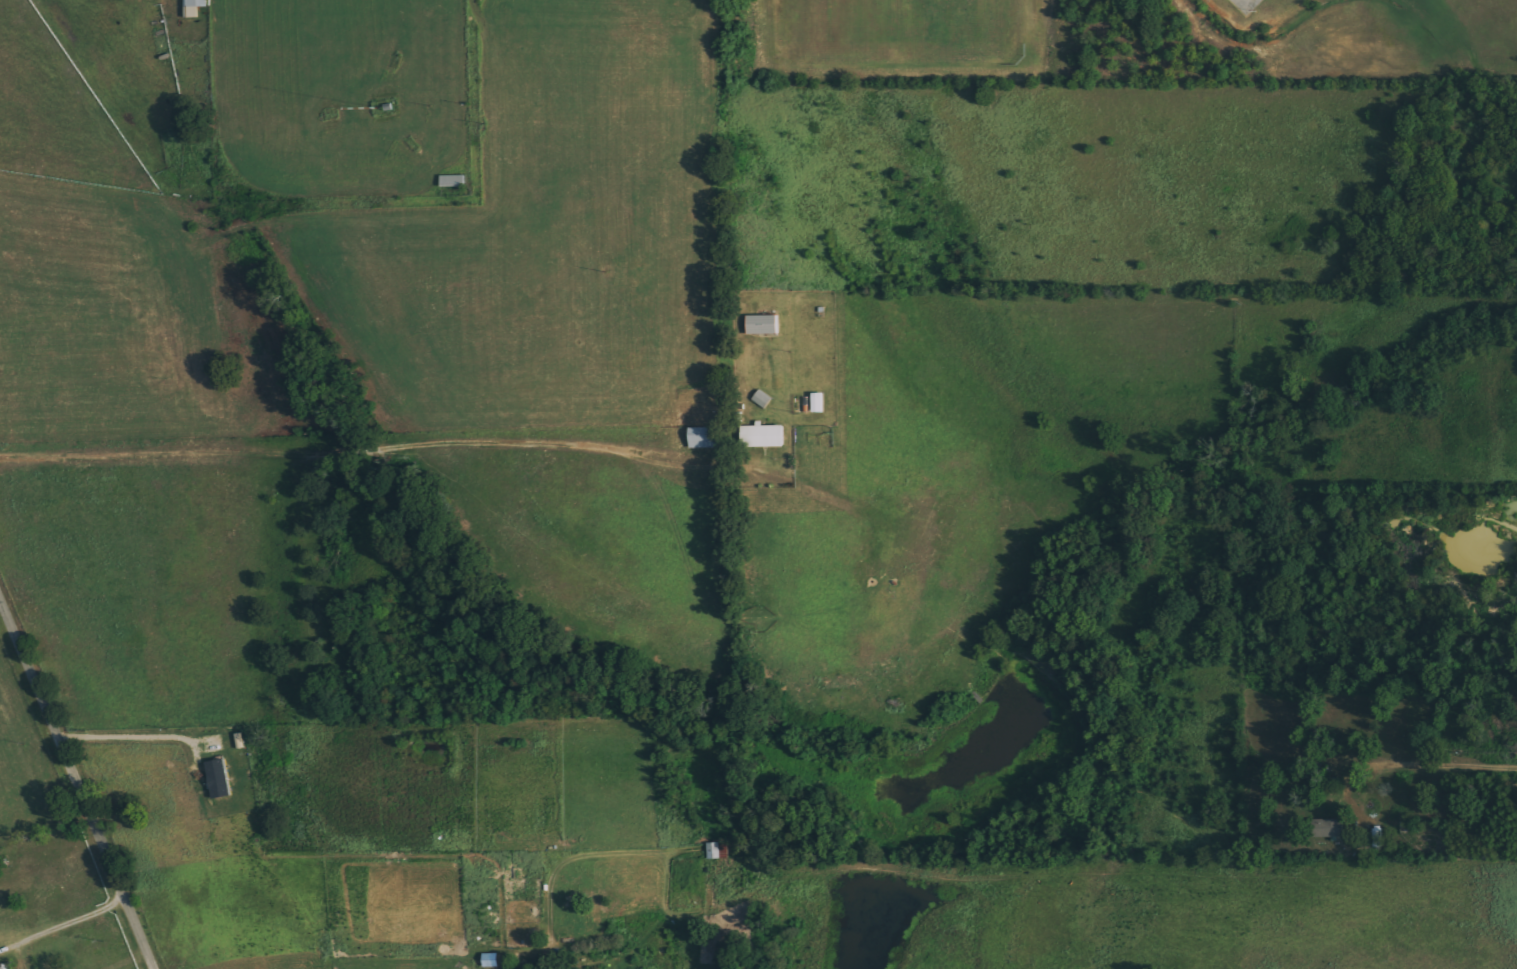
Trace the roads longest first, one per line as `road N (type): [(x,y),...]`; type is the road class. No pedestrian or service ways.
road 1 (residential): [(151,968),(0,607)]

